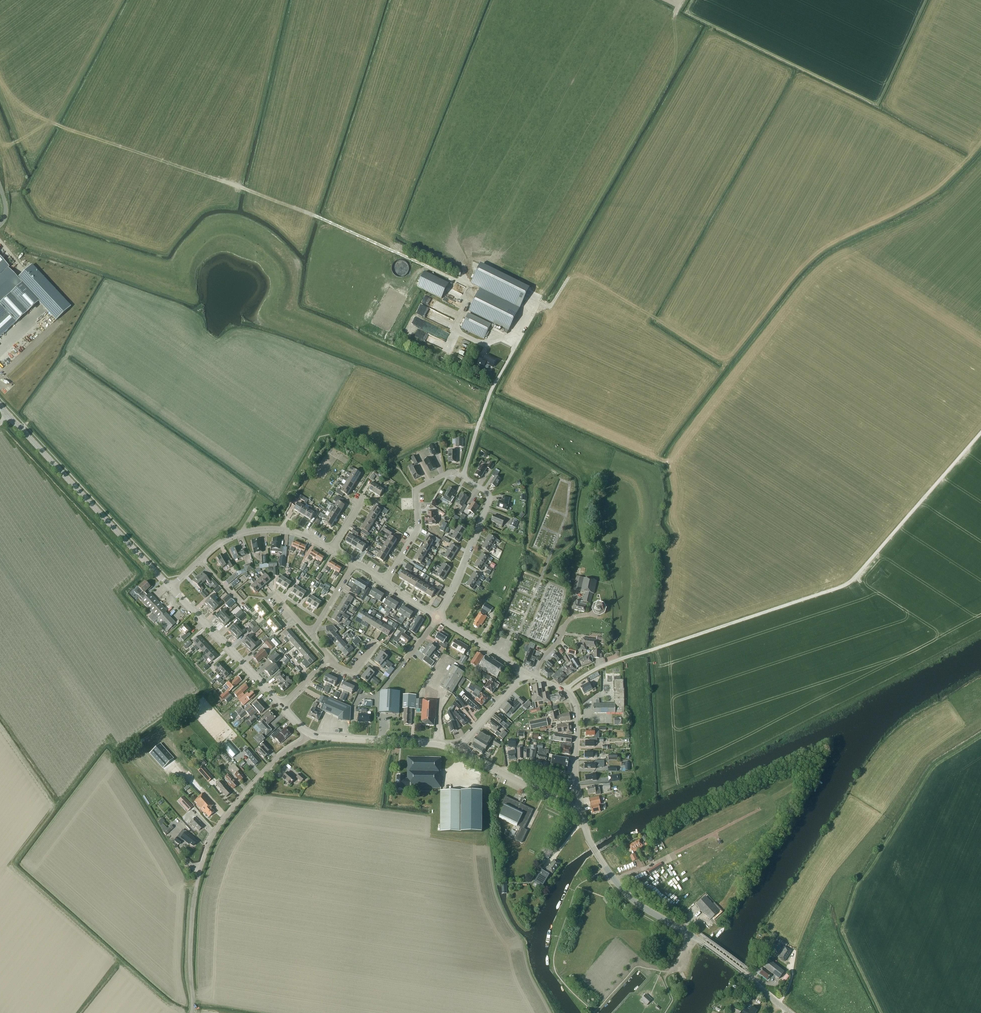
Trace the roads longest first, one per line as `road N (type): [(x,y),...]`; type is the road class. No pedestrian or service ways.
road 1 (track): [(648,651),(846,585),(980,432)]
road 2 (tertiary): [(791,1012),(704,943),(631,898),(574,809)]
road 3 (track): [(517,343),(478,342),(457,330),(466,284),(311,214)]
road 4 (tertiary): [(170,587),(0,406)]
road 5 (residential): [(309,734),(221,823),(196,890)]
road 6 (residential): [(332,550),(291,530),(242,532),(217,544),(170,587)]
road 7 (tertiary): [(281,706),(170,587)]
road 8 (residential): [(437,617),(489,501),(463,477)]
road 9 (residential): [(384,582),(416,531),(417,489),(450,471),(463,477)]
road 10 (tertiary): [(459,752),(309,734)]
road 11 (tertiary): [(574,809),(459,752)]
road 12 (track): [(196,890),(192,1012)]
road 13 (residential): [(565,691),(577,710),(574,809)]

